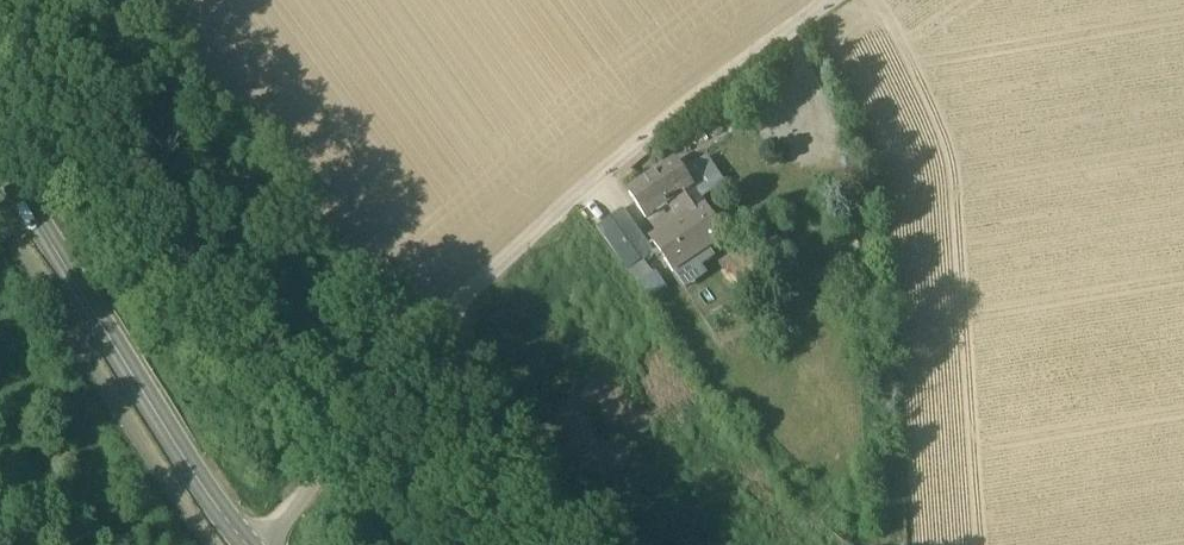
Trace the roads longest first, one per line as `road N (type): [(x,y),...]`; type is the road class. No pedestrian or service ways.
road 1 (residential): [(836,0),(567,205),(418,351),(271,544)]
road 2 (secondary): [(241,544),(0,168)]

